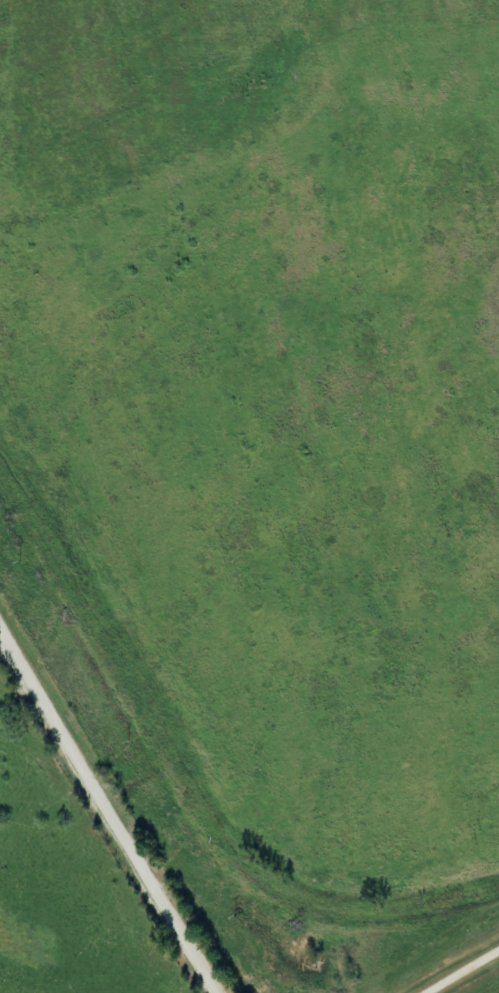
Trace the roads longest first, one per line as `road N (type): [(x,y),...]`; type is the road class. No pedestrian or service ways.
road 1 (residential): [(217,992),(0,628)]

